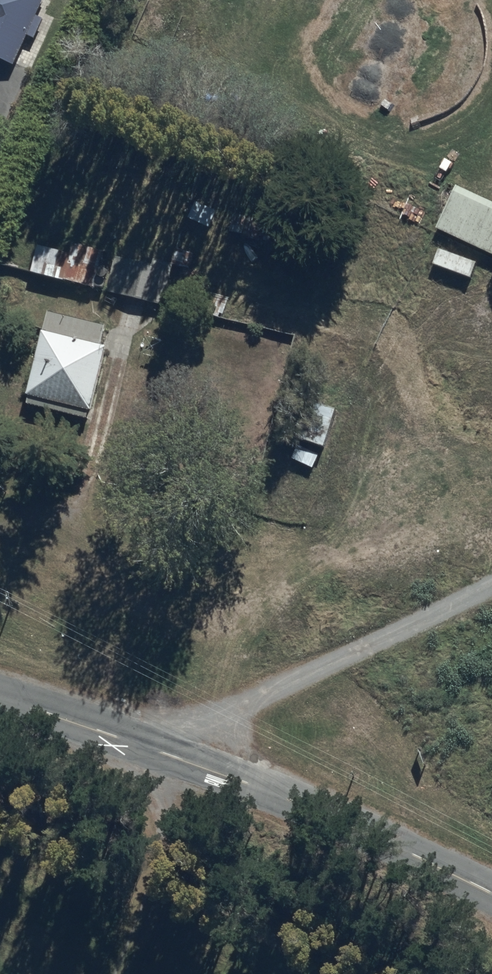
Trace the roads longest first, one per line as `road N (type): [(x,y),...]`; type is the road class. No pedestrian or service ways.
road 1 (tertiary): [(0,700),(356,830),(491,900)]
road 2 (track): [(491,589),(165,756)]

